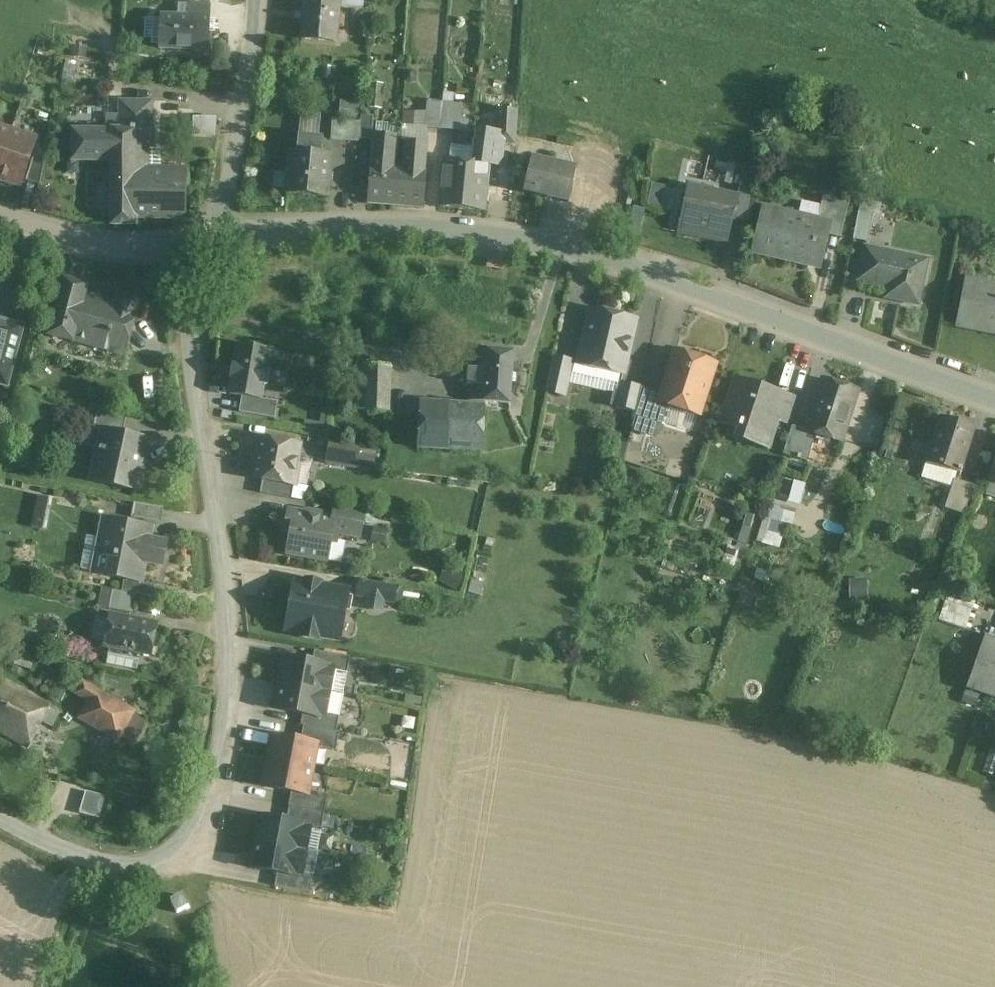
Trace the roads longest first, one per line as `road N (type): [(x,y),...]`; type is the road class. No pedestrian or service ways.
road 1 (unclassified): [(0,819),(104,863),(146,864),(179,849),(201,825),(228,709),(228,650),(183,241)]
road 2 (tertiary): [(214,239),(441,231),(558,245),(691,285),(994,398)]
road 3 (unclassified): [(257,0),(214,239)]
road 4 (tertiary): [(0,215),(127,247),(183,241)]

